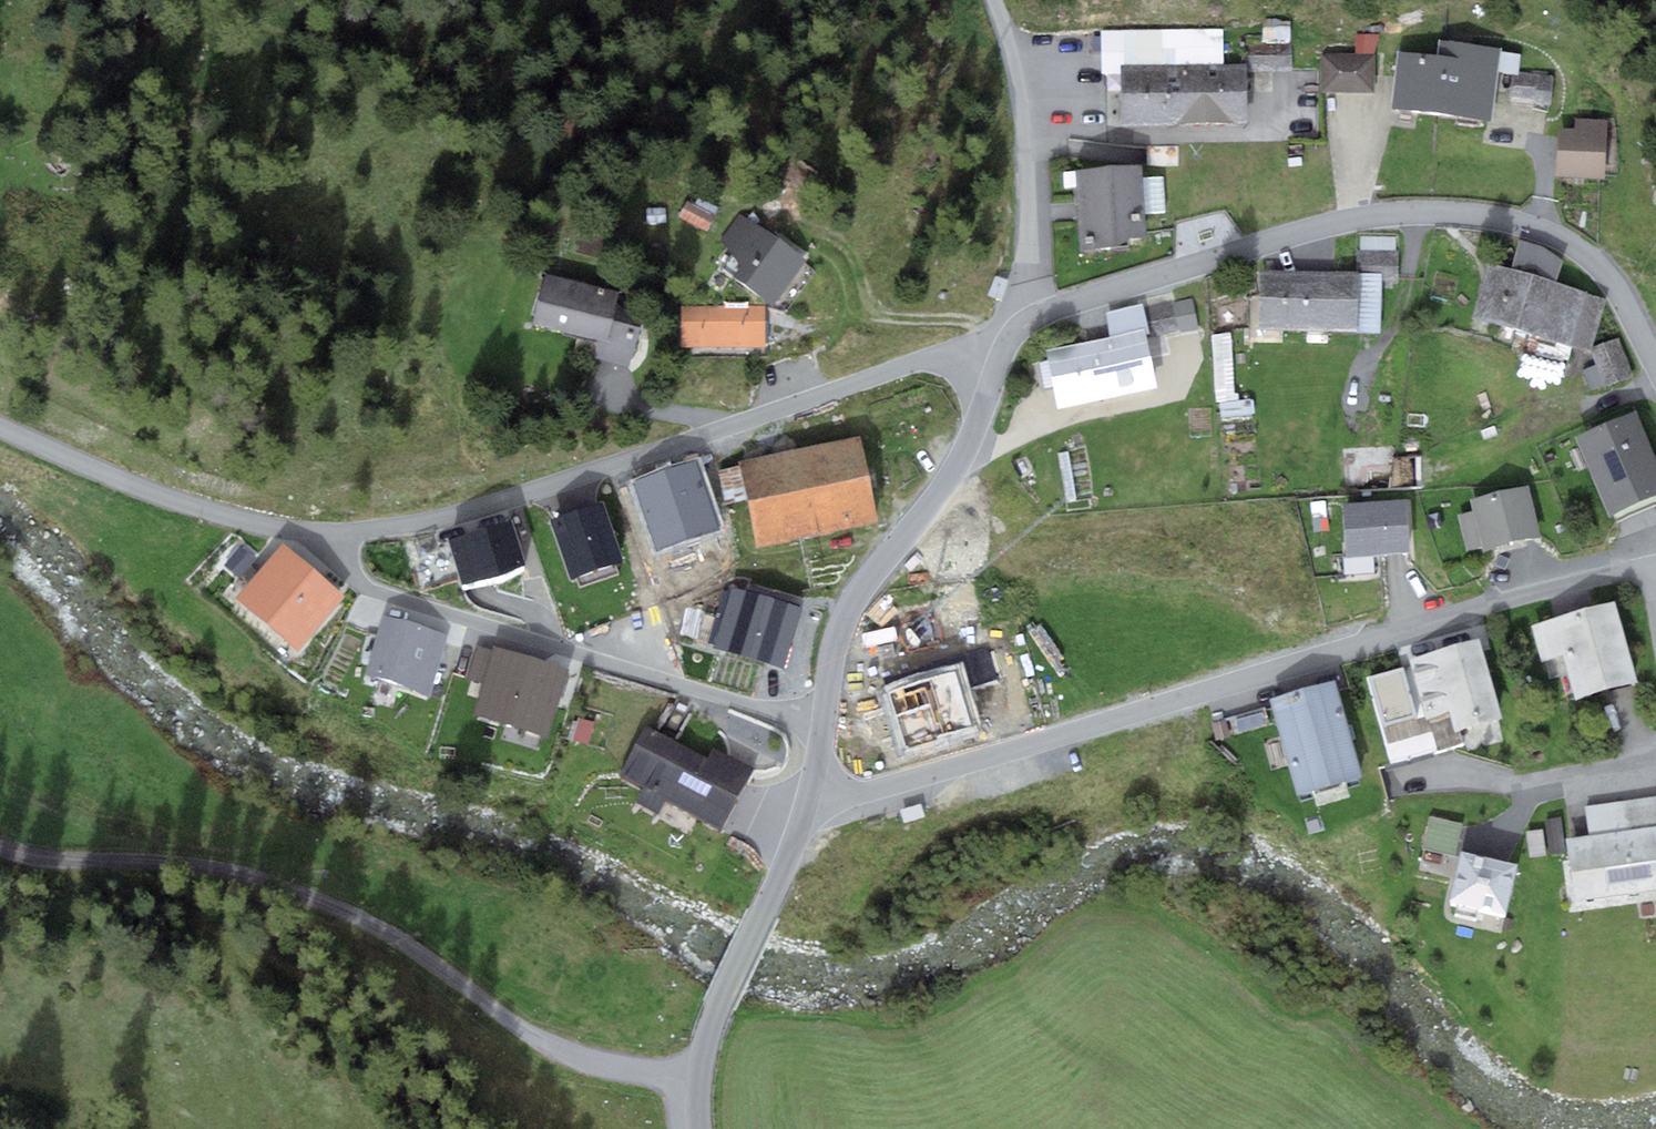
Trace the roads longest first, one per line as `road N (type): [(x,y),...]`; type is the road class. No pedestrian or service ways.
road 1 (residential): [(1648,567),(1420,626),(1031,749),(874,791),(809,796)]
road 2 (residential): [(0,850),(66,862),(196,867),(269,881),(398,938),(561,1053),(696,1089)]
road 3 (residential): [(313,534),(468,512),(913,363),(1000,359)]
road 4 (residential): [(1034,317),(1330,225),(1432,214),(1512,222),(1570,244),(1613,281),(1655,361)]
road 5 (residential): [(824,723),(375,592),(347,574),(313,534)]
road 6 (residential): [(824,723),(834,646),(853,600),(955,471),(1000,359)]
road 7 (unclassified): [(0,435),(101,479),(313,534)]
road 8 (residential): [(696,1089),(719,1002),(809,796)]
road 9 (residential): [(1034,317),(1028,135),(1013,45)]
road 10 (residential): [(1430,780),(1503,786),(1655,764)]

